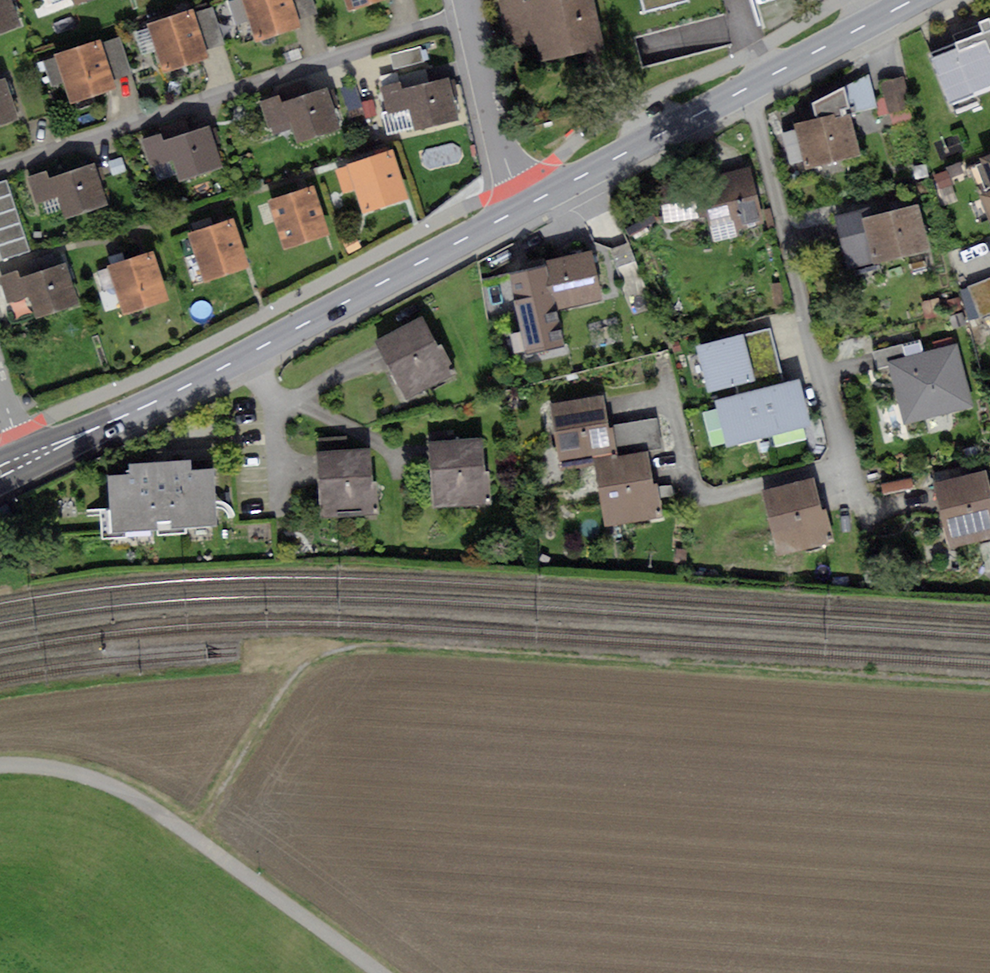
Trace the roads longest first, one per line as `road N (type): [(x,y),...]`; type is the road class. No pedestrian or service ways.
road 1 (track): [(989,686),(354,647),(305,666),(195,835)]
road 2 (primary): [(524,206),(187,386),(28,458)]
road 3 (residential): [(0,166),(472,17)]
road 4 (unclassified): [(381,972),(145,802),(80,772),(0,765)]
road 5 (residential): [(747,87),(846,463)]
road 6 (primary): [(747,87),(524,206)]
road 7 (residential): [(524,206),(509,179),(472,17)]
road 8 (primary): [(911,0),(747,87)]

